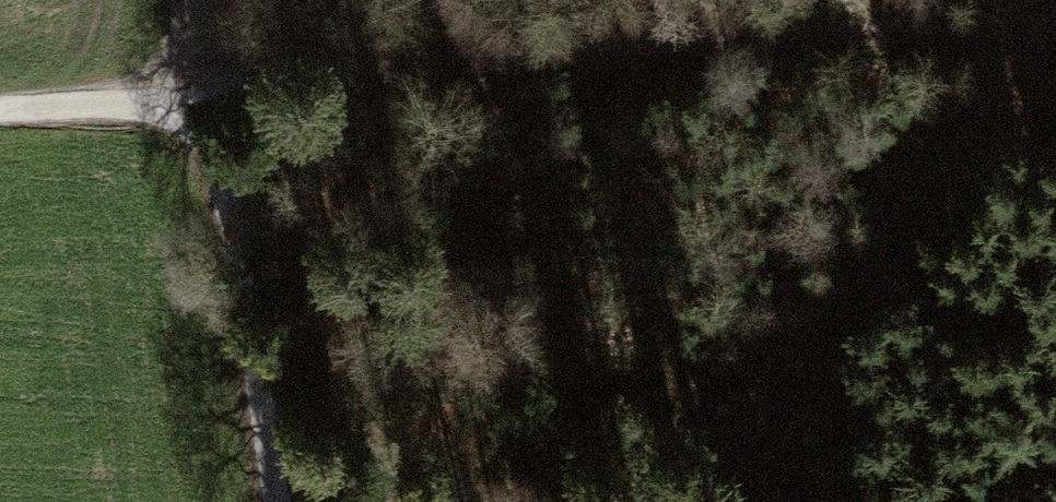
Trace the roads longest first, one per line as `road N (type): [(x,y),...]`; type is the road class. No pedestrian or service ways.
road 1 (track): [(200,87),(561,52),(1055,22)]
road 2 (track): [(717,501),(752,424),(947,157),(1055,32)]
road 3 (track): [(272,501),(200,87)]
road 4 (track): [(0,109),(200,87)]

